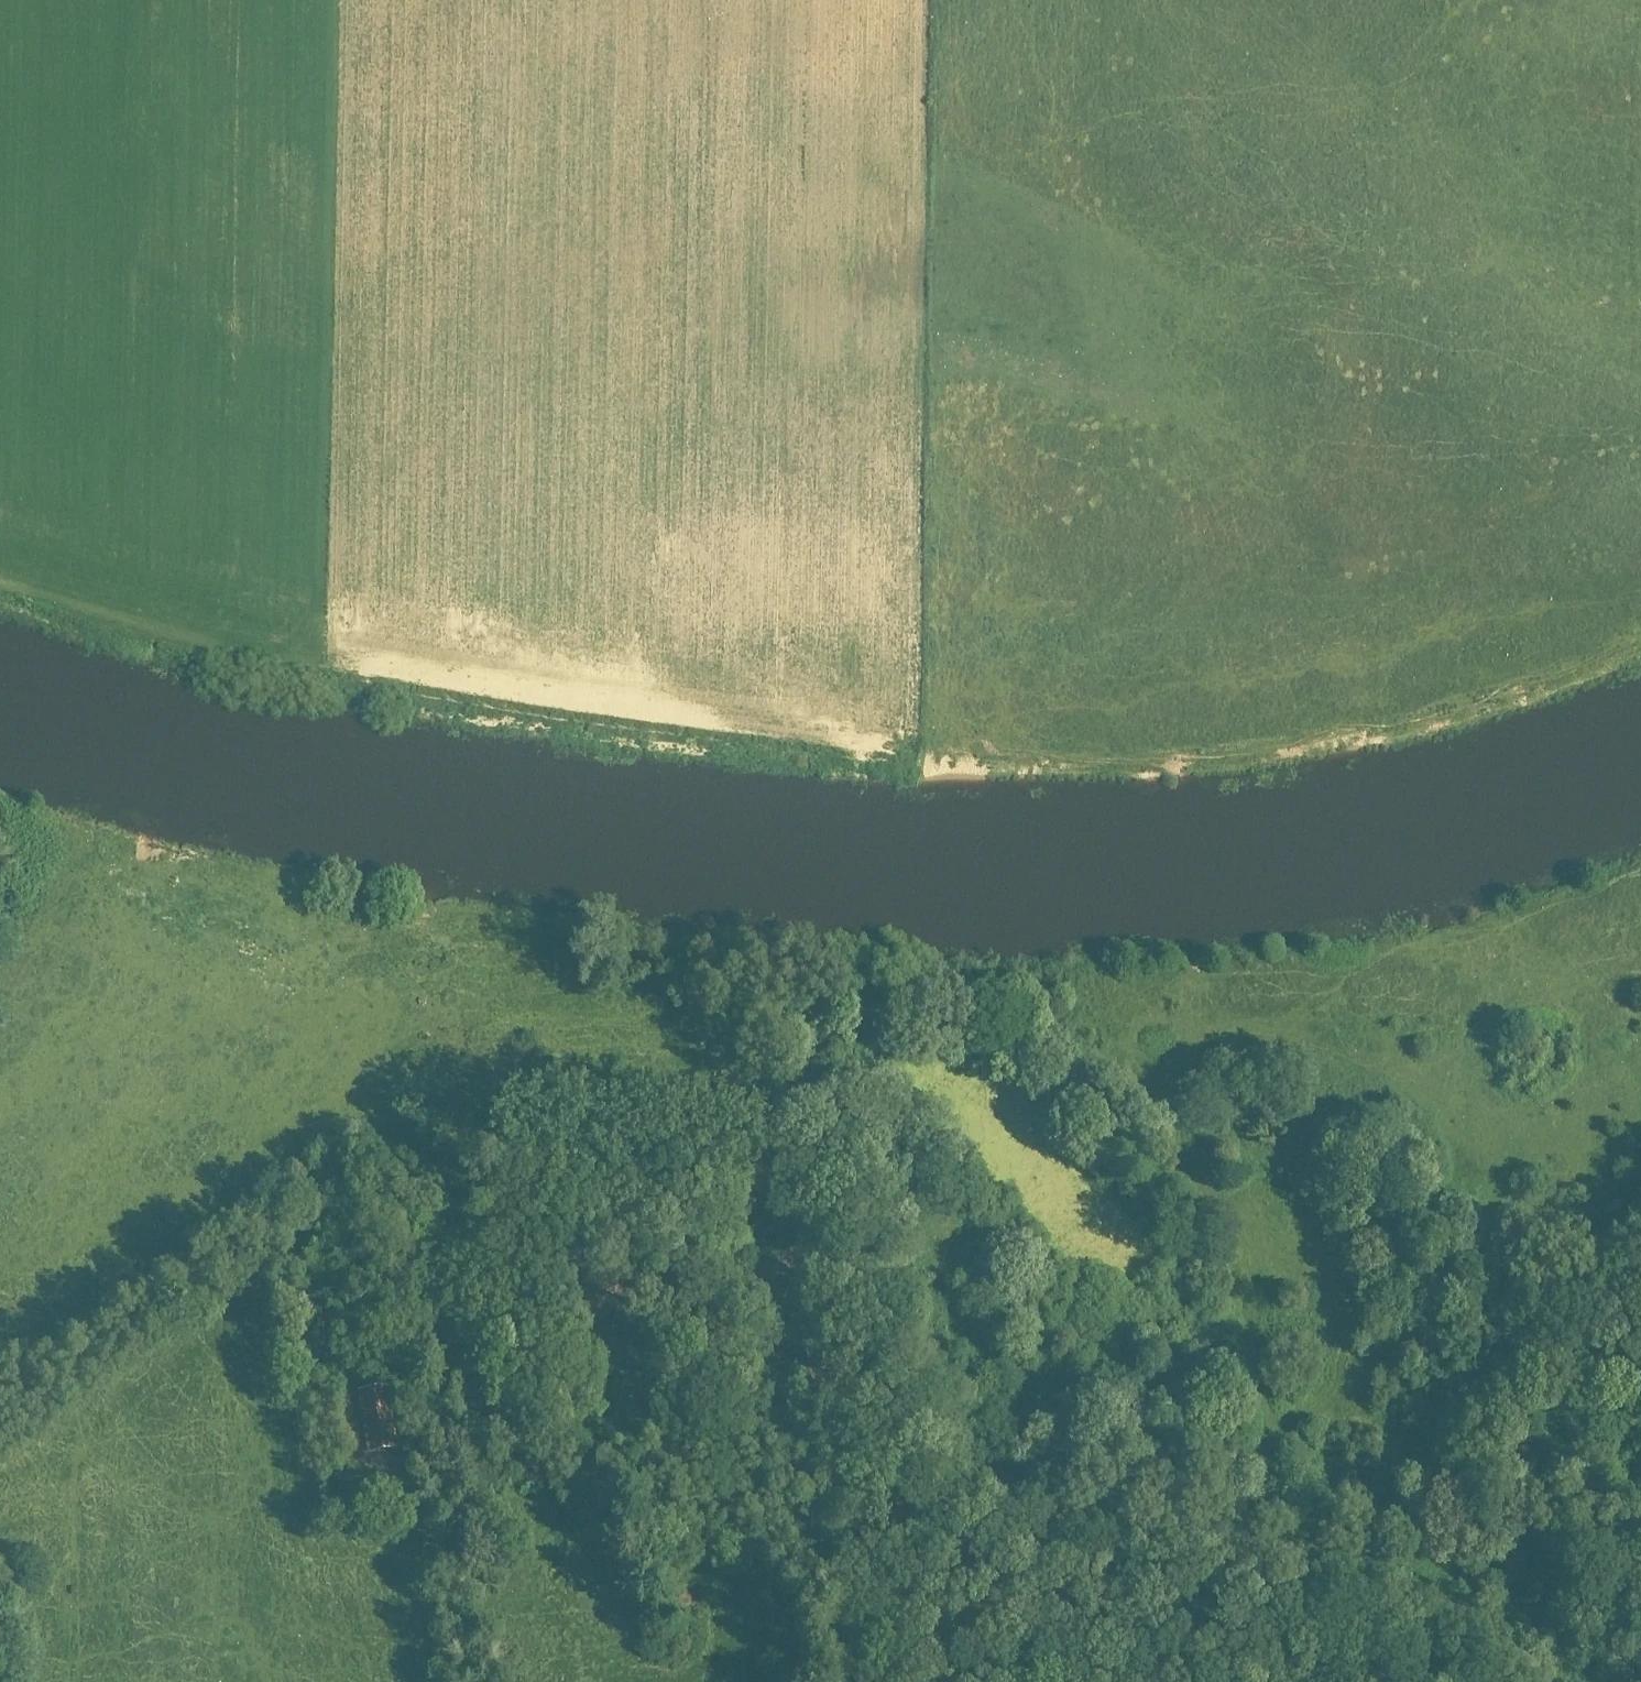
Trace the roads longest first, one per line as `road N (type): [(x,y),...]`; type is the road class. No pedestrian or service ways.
road 1 (track): [(1279,1681),(1248,1630),(1236,1546)]

